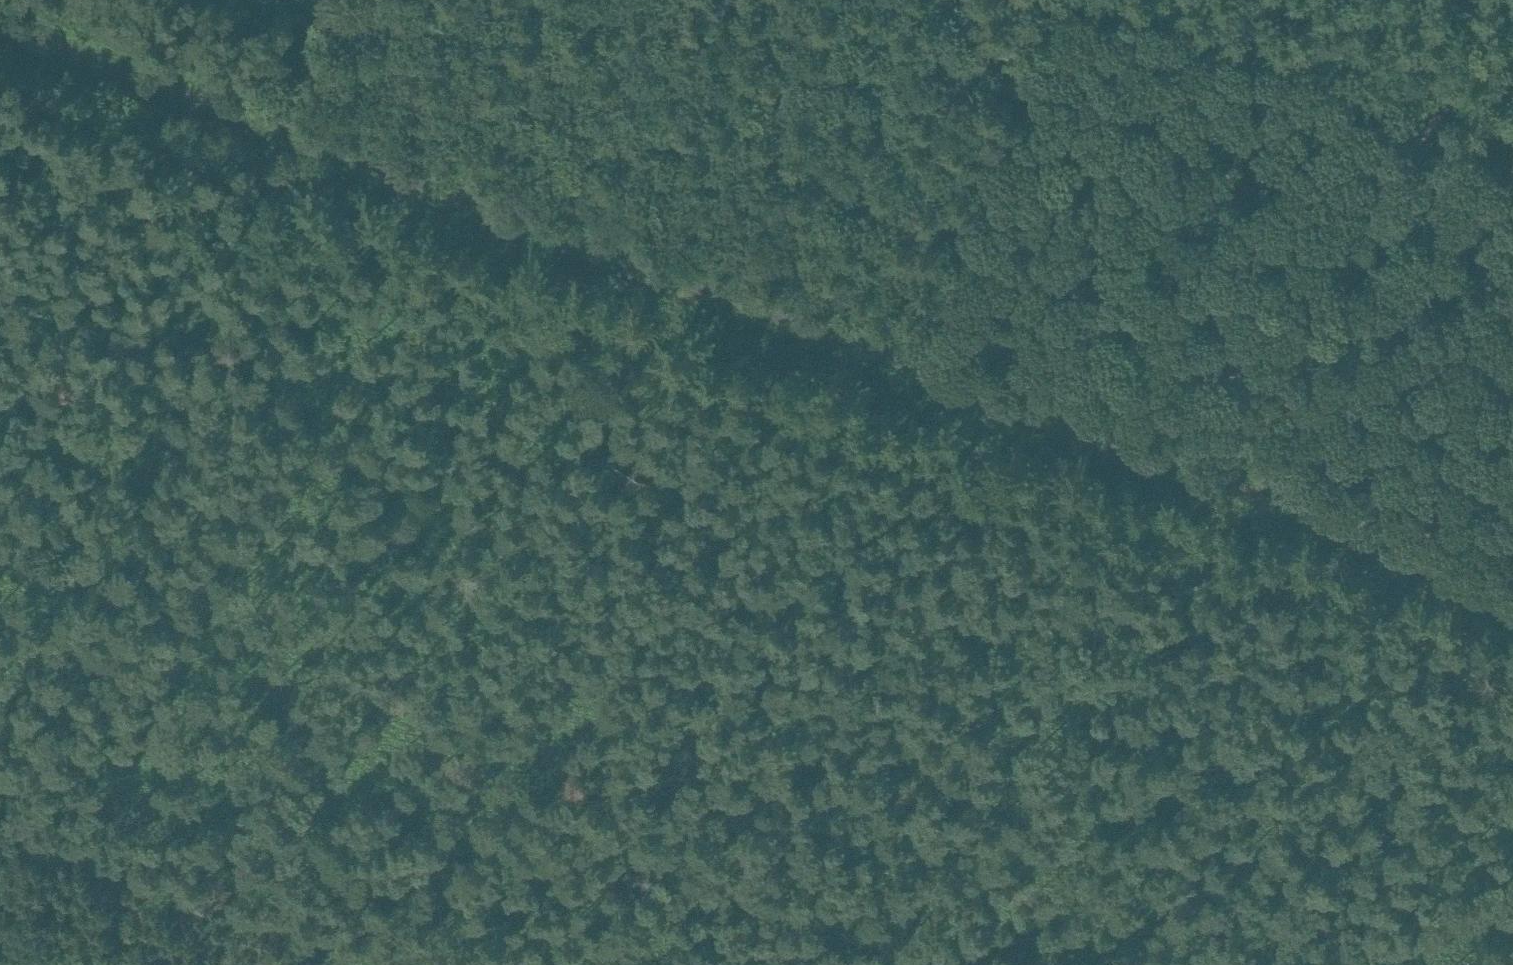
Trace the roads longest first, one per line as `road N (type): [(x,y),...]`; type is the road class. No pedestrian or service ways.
road 1 (track): [(1512,571),(272,105)]
road 2 (track): [(272,105),(0,3)]

